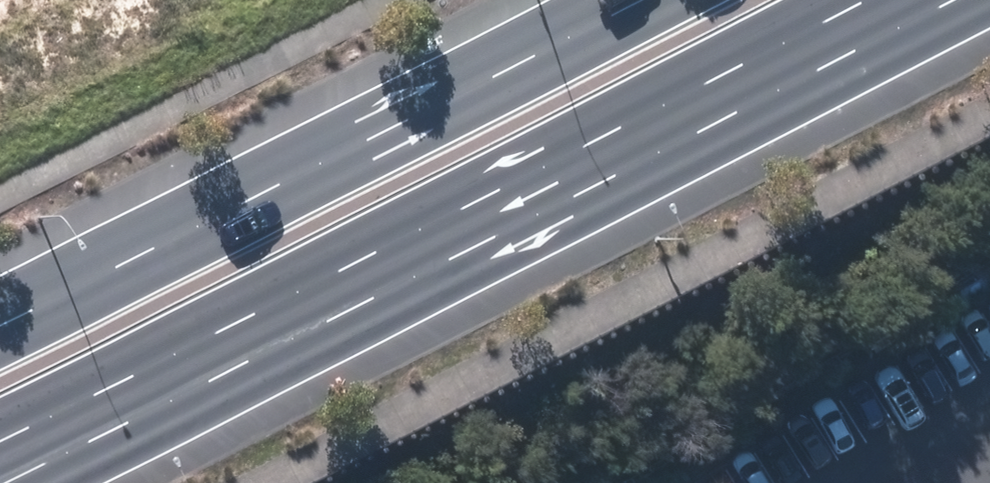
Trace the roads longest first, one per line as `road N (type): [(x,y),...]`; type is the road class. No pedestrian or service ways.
road 1 (secondary): [(947,0),(0,474)]
road 2 (secondary): [(0,302),(597,0)]

